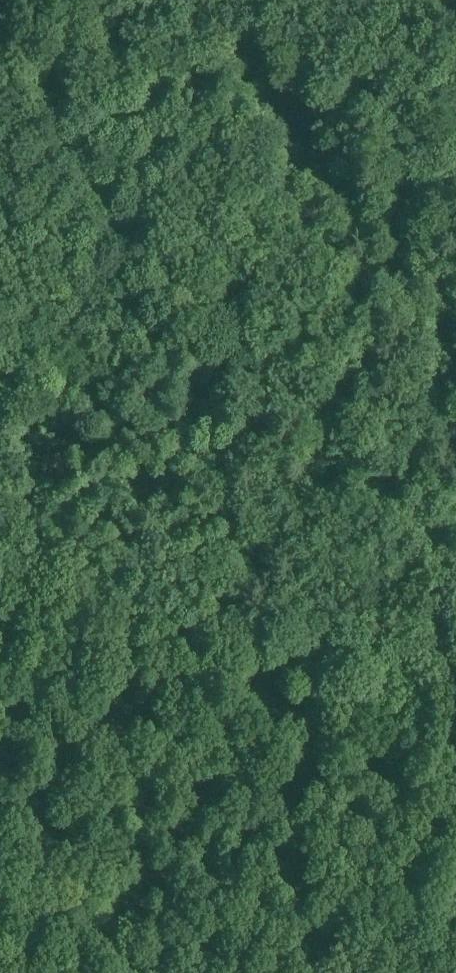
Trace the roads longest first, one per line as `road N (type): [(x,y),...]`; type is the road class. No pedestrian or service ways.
road 1 (track): [(455,569),(97,182),(35,75),(0,52)]

